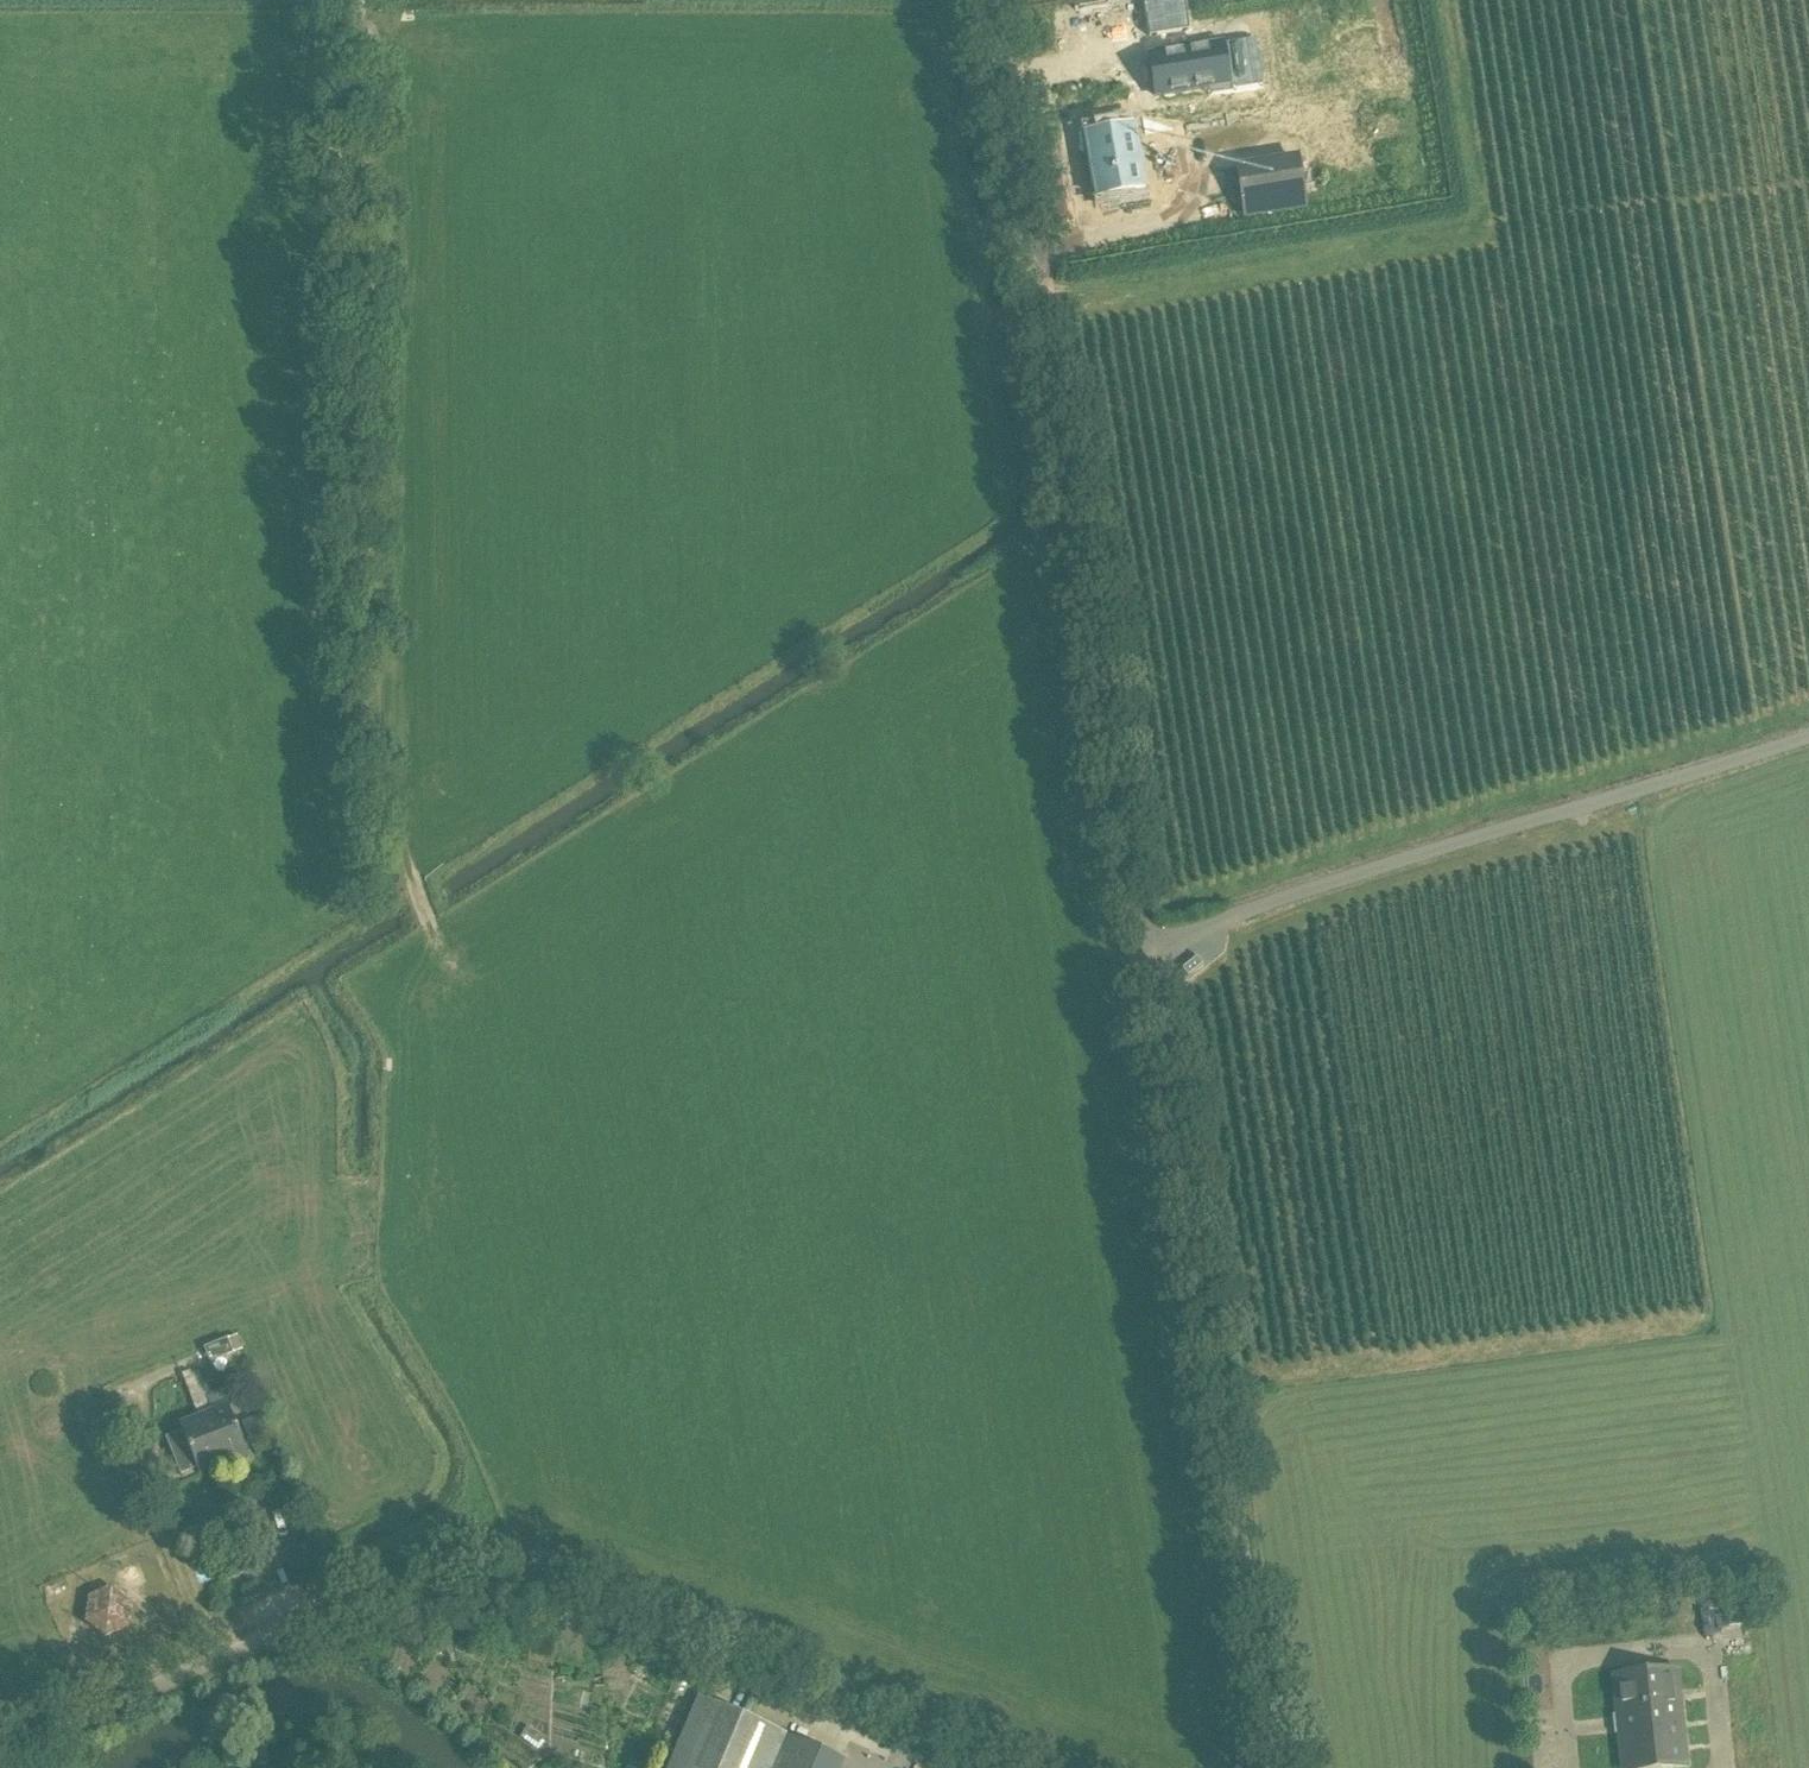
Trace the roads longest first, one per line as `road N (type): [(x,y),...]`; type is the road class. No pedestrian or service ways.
road 1 (unclassified): [(1275,1767),(986,0)]
road 2 (unclassified): [(0,1759),(320,1614),(410,1589),(478,1590),(545,1594),(613,1618),(963,1767)]

